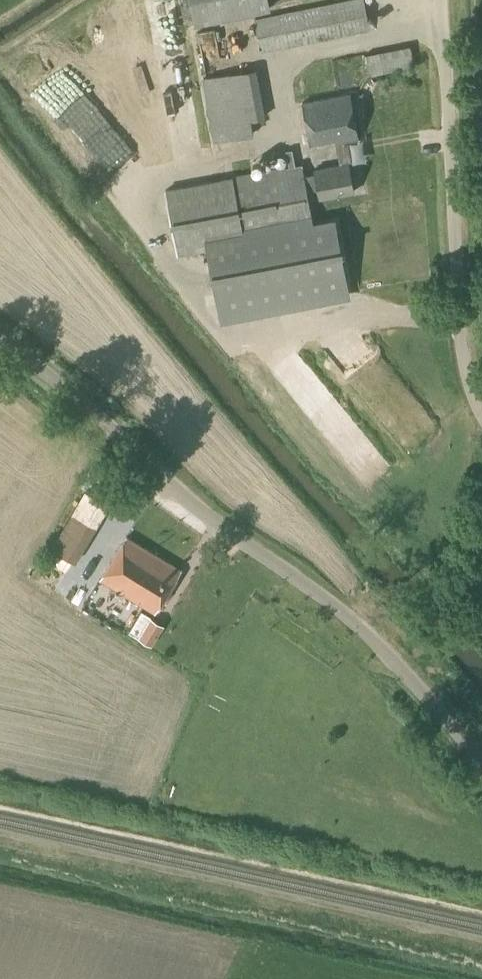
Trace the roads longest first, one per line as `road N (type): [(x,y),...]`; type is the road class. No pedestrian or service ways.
road 1 (unclassified): [(481,761),(342,609),(0,336)]
road 2 (unclassified): [(481,393),(466,329),(444,0)]

